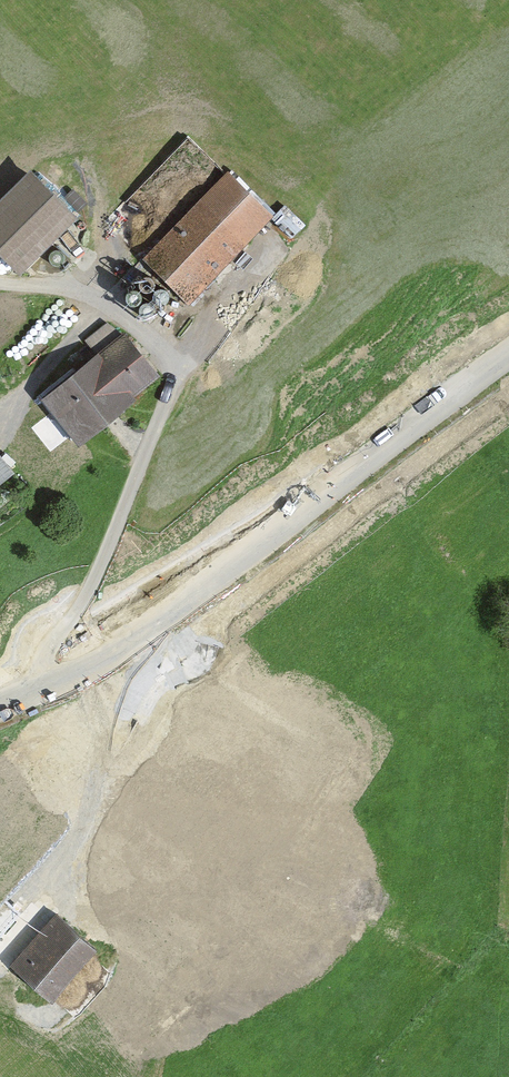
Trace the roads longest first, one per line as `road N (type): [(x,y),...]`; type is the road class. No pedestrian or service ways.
road 1 (tertiary): [(0,708),(121,650),(508,353)]
road 2 (track): [(38,692),(48,649),(90,594),(164,414),(275,255)]
road 3 (track): [(64,903),(79,880),(88,788),(154,673),(160,639),(152,626)]
road 4 (track): [(0,288),(107,312),(189,371)]

